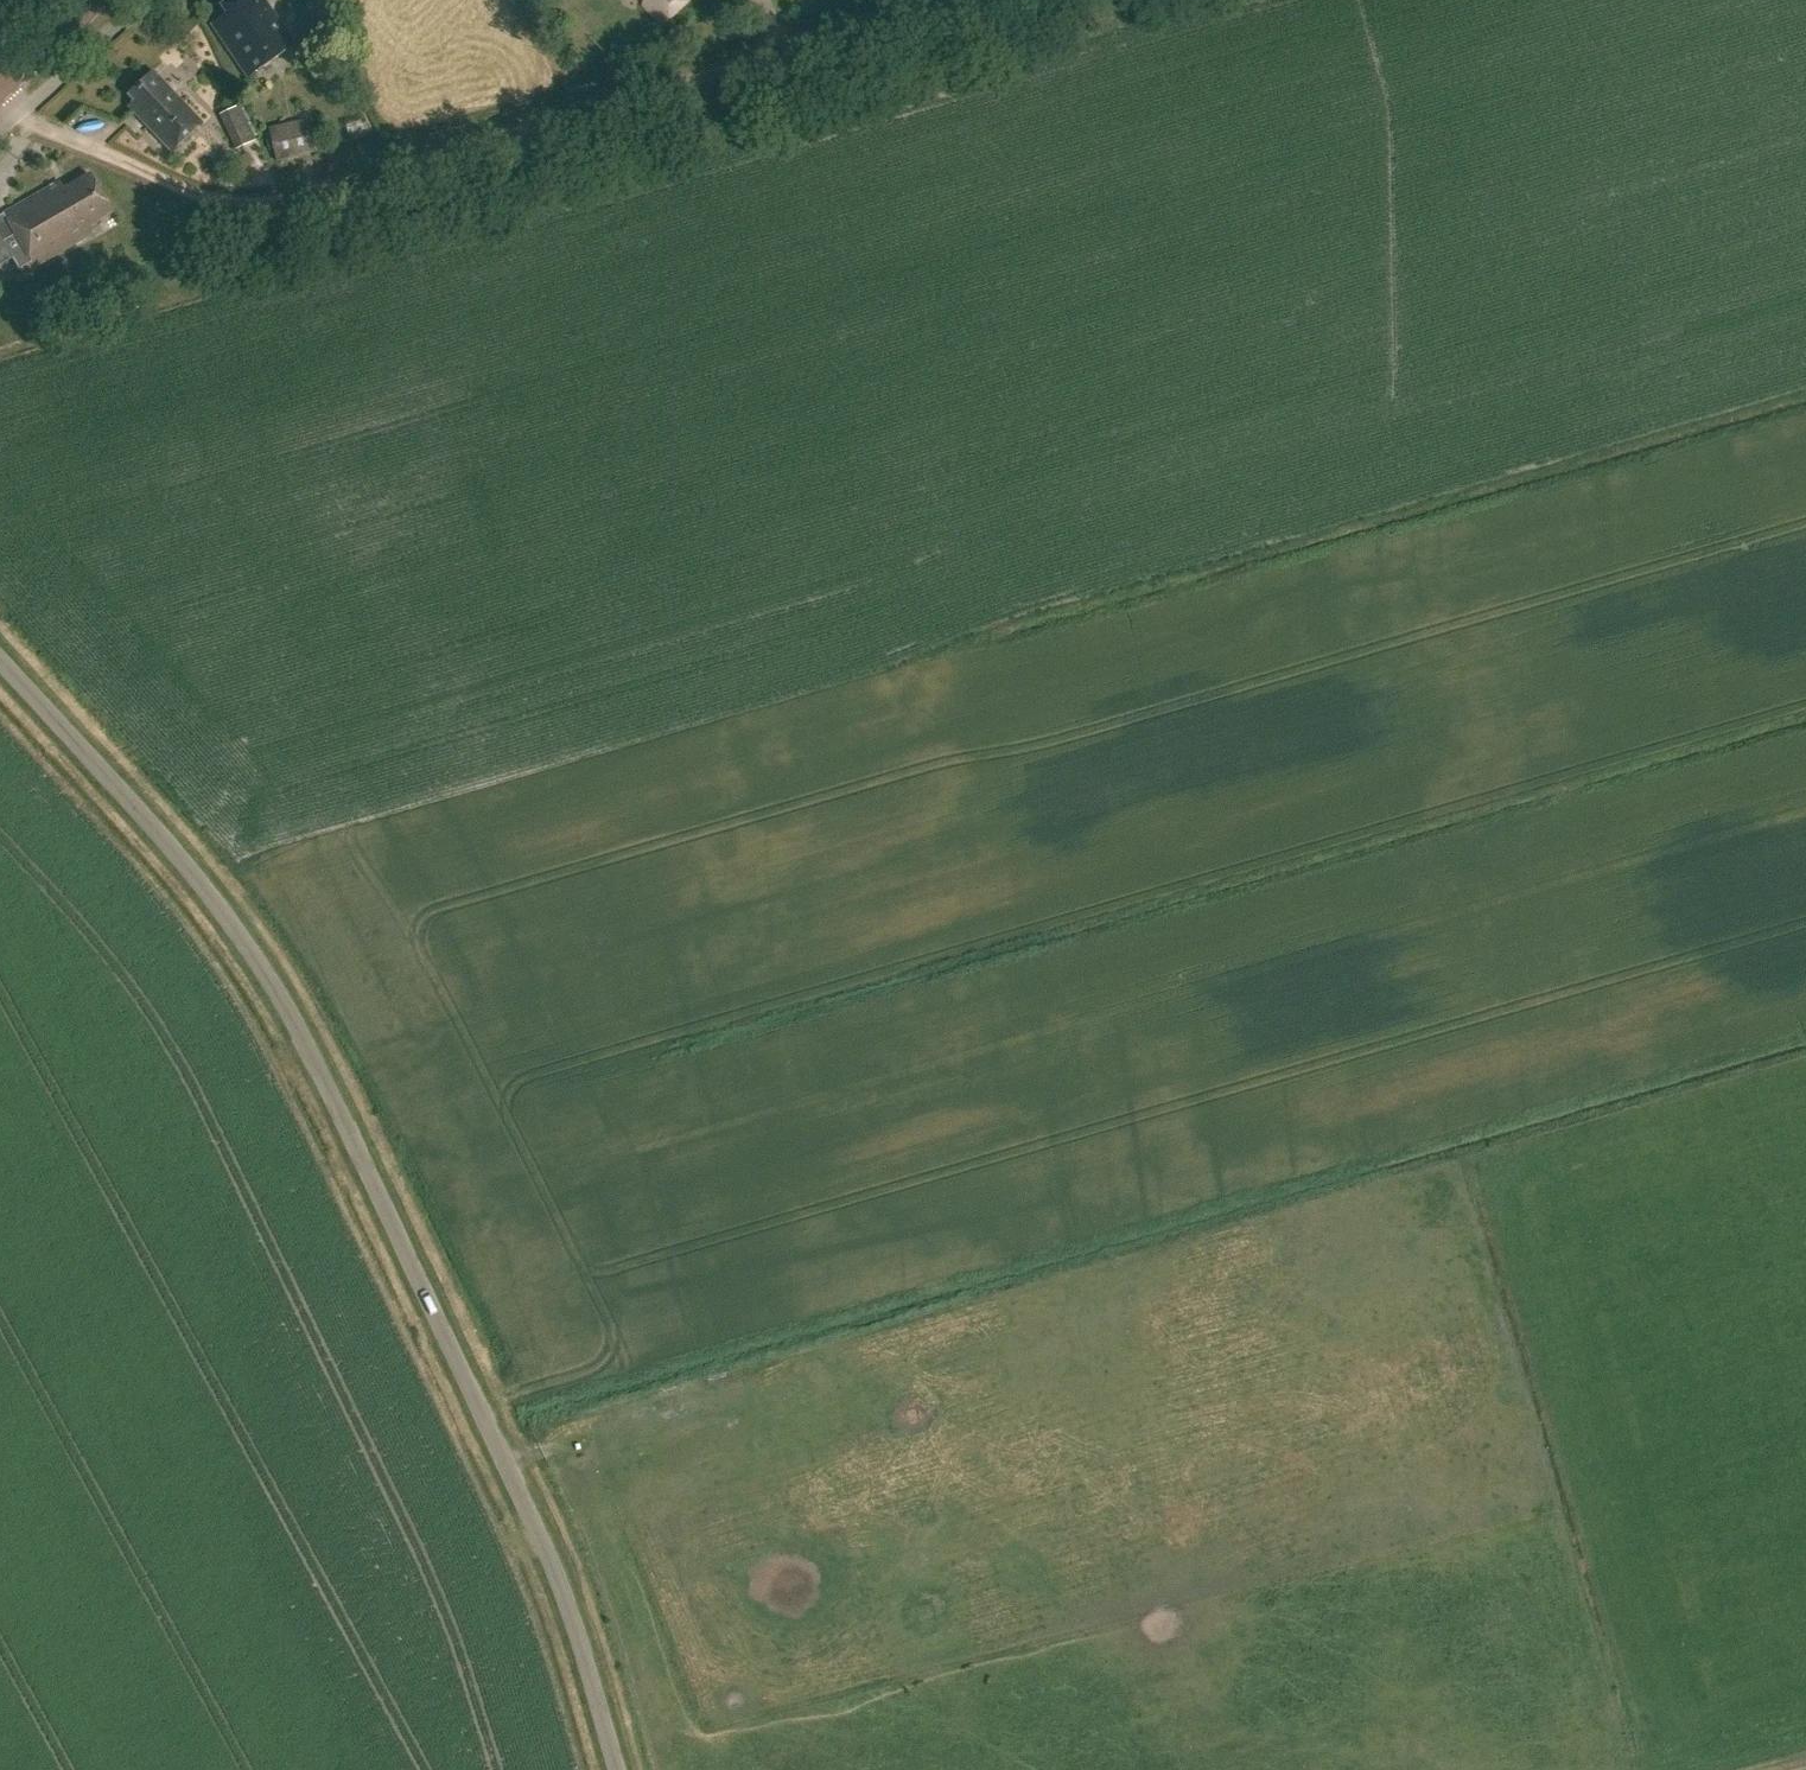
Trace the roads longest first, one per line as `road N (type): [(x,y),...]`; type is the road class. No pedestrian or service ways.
road 1 (unclassified): [(617,1769),(556,1577),(293,1021),(187,871),(0,663)]
road 2 (track): [(13,119),(219,202),(347,180),(794,50)]
road 3 (tertiary): [(0,88),(93,0)]

